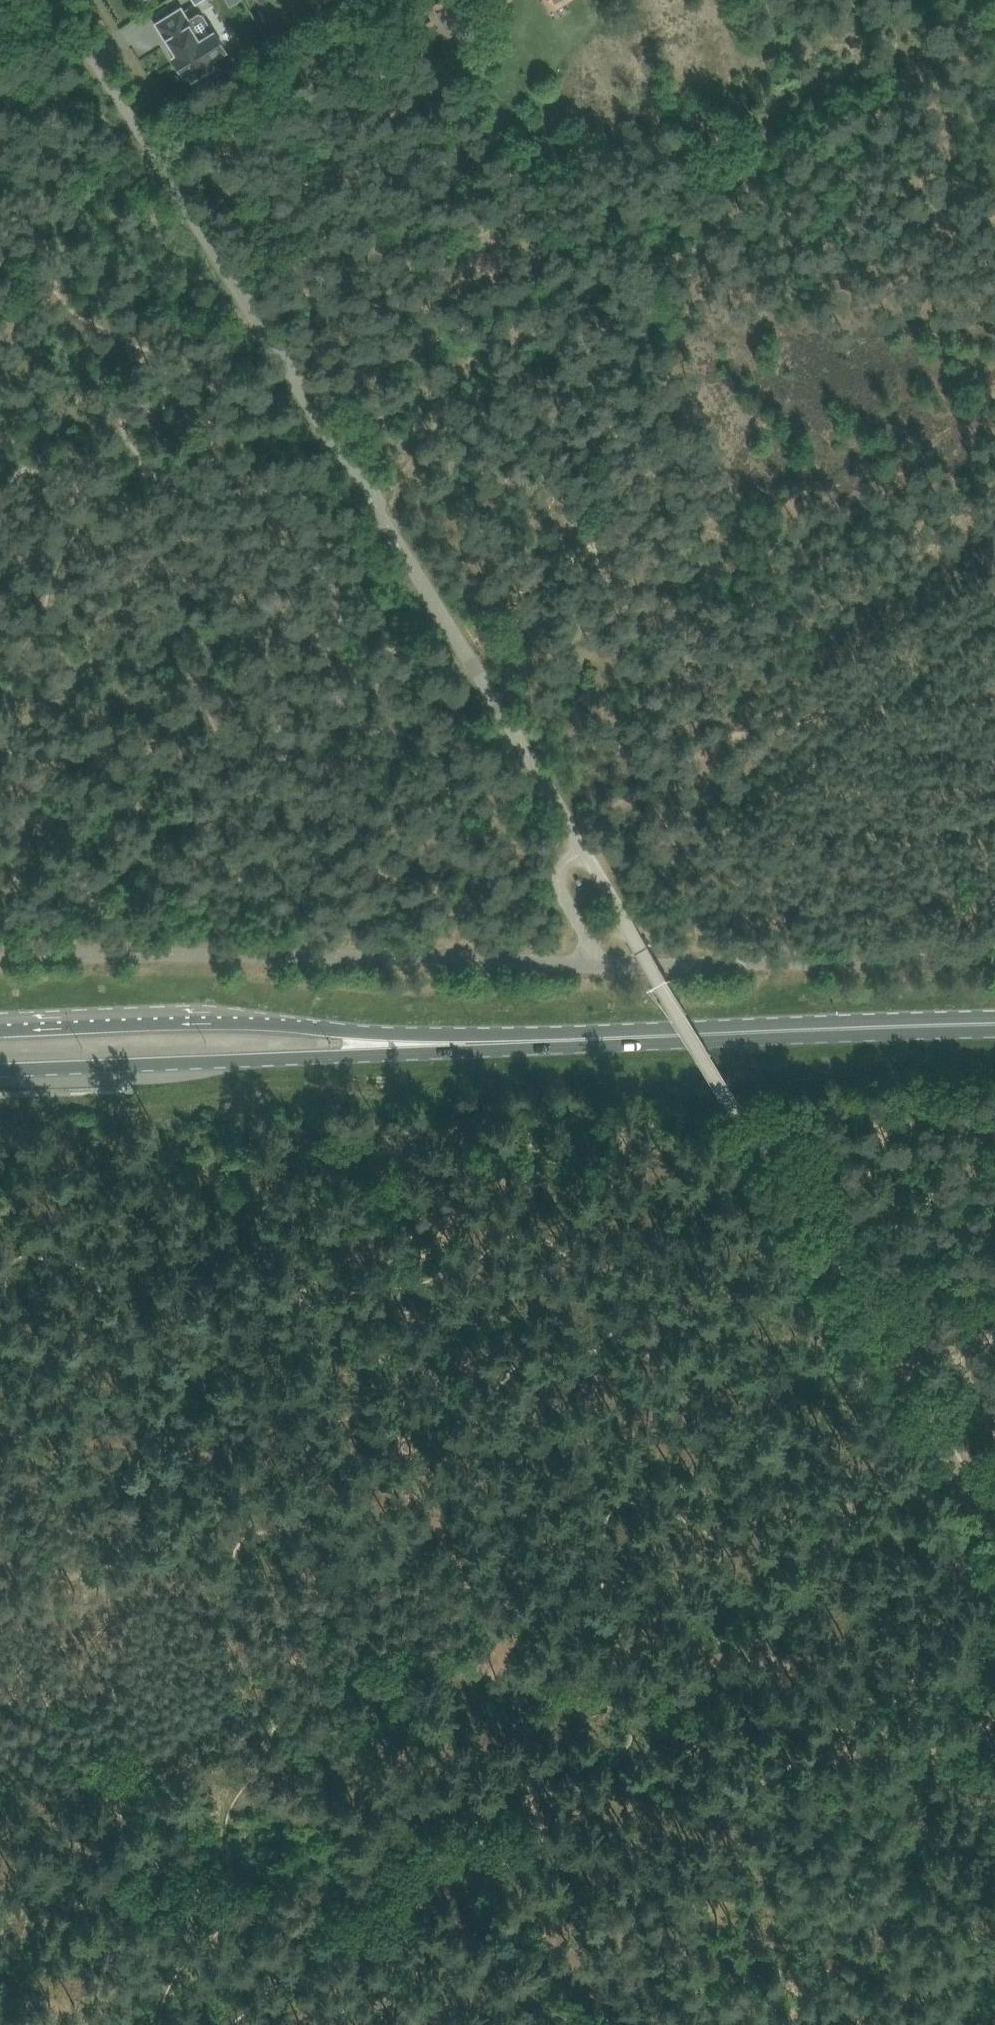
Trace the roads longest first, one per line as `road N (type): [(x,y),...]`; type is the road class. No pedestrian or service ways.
road 1 (primary): [(469,1048),(994,1028)]
road 2 (primary): [(469,1048),(258,1023),(0,1030)]
road 3 (primary): [(0,1070),(469,1048)]
road 4 (residential): [(74,0),(165,143)]

